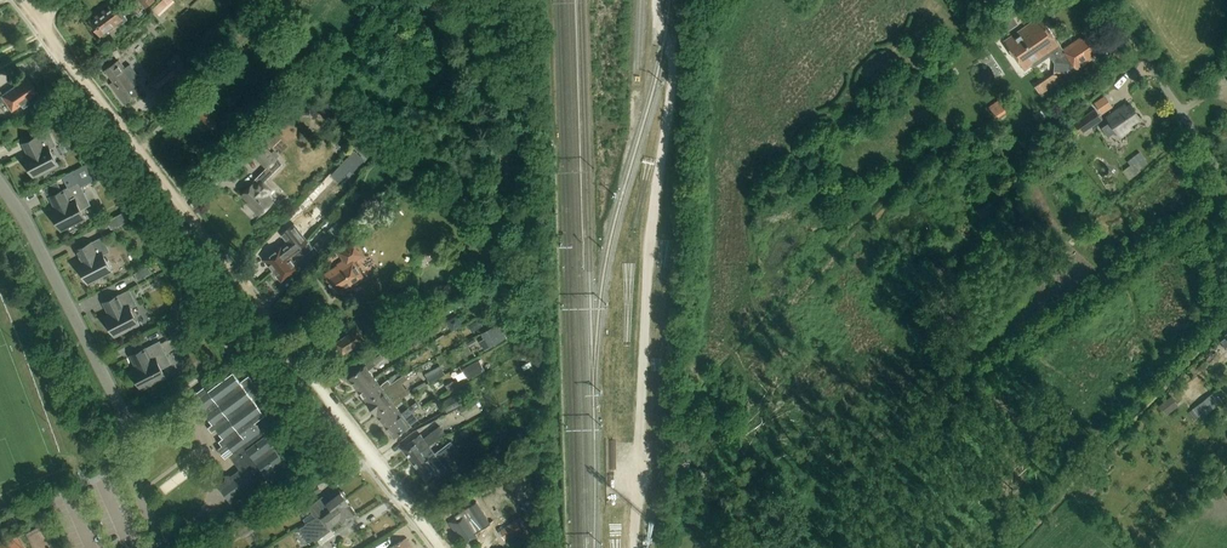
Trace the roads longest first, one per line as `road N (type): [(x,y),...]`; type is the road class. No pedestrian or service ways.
road 1 (residential): [(443,547),(38,22)]
road 2 (residential): [(126,423),(0,185)]
road 3 (unclassified): [(1226,176),(1099,0)]
road 4 (unclassified): [(157,547),(128,465),(126,423)]

